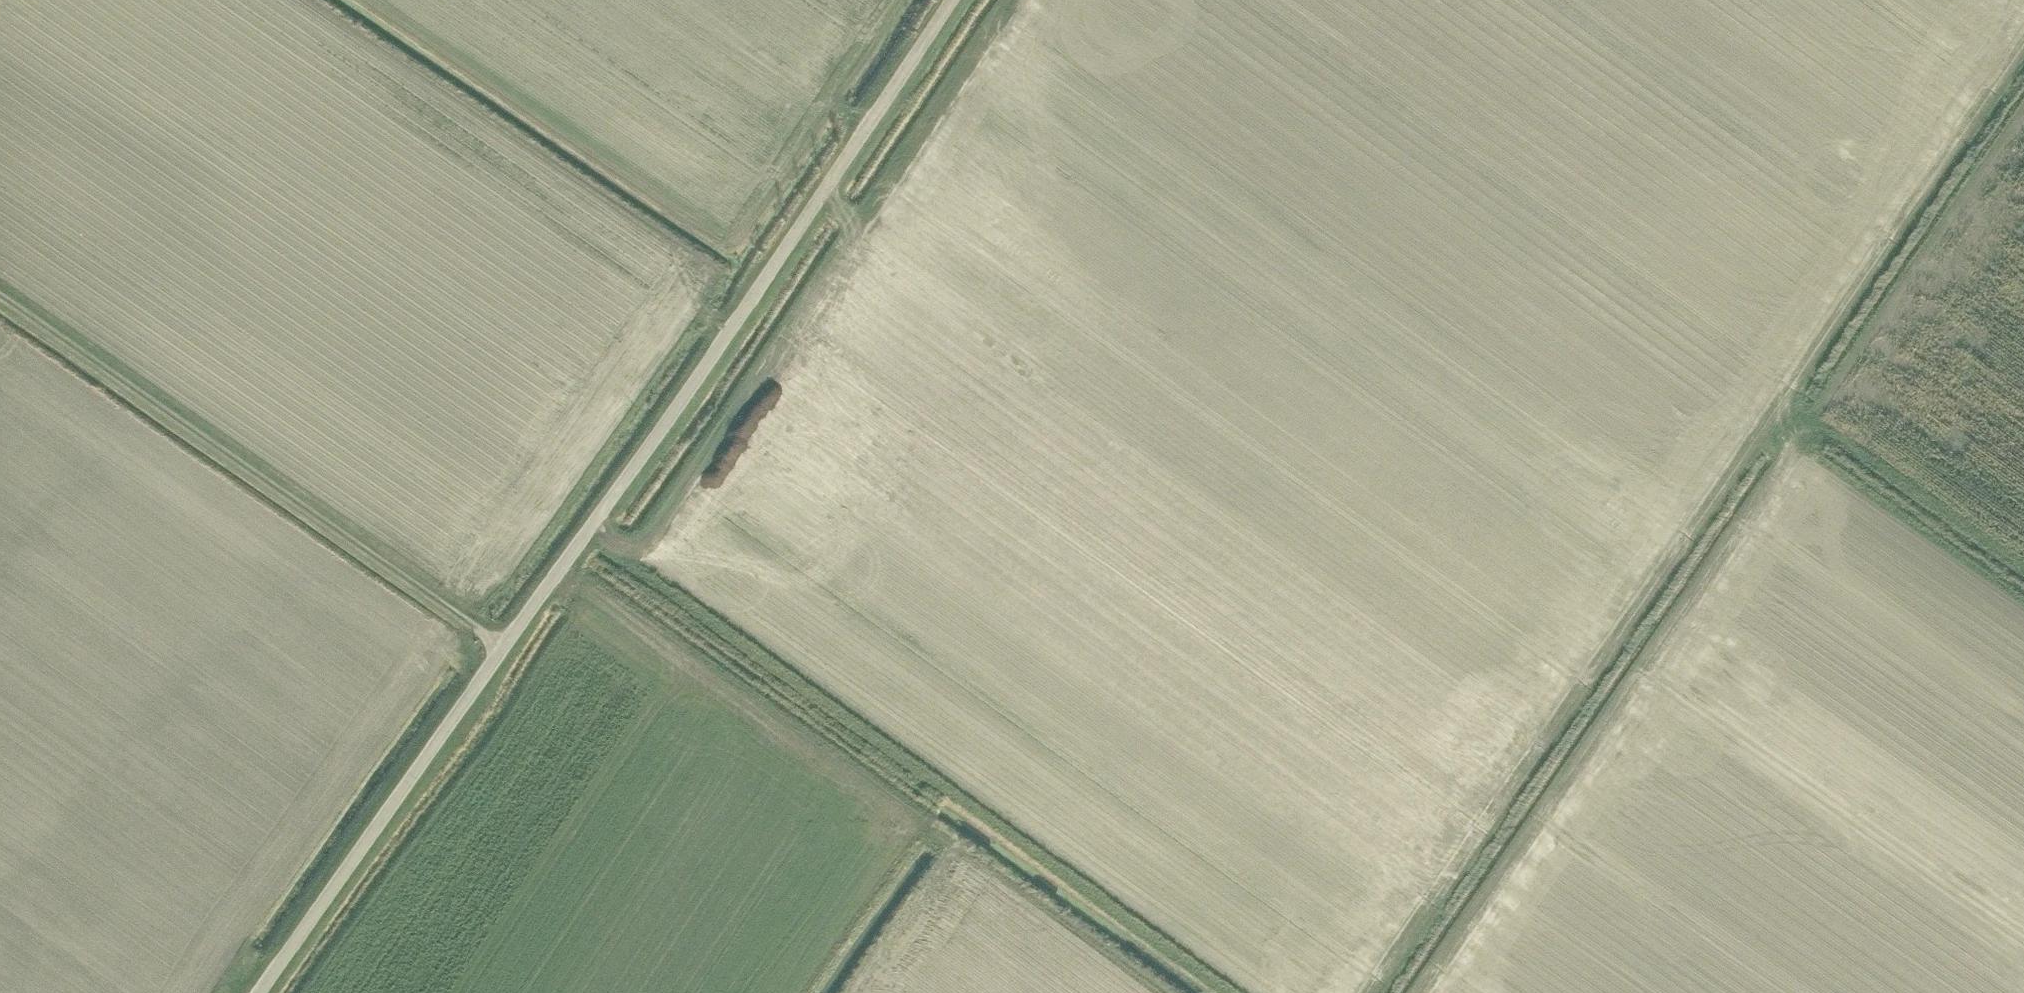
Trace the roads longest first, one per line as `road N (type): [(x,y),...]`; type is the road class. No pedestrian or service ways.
road 1 (unclassified): [(259,992),(652,443),(953,0)]

